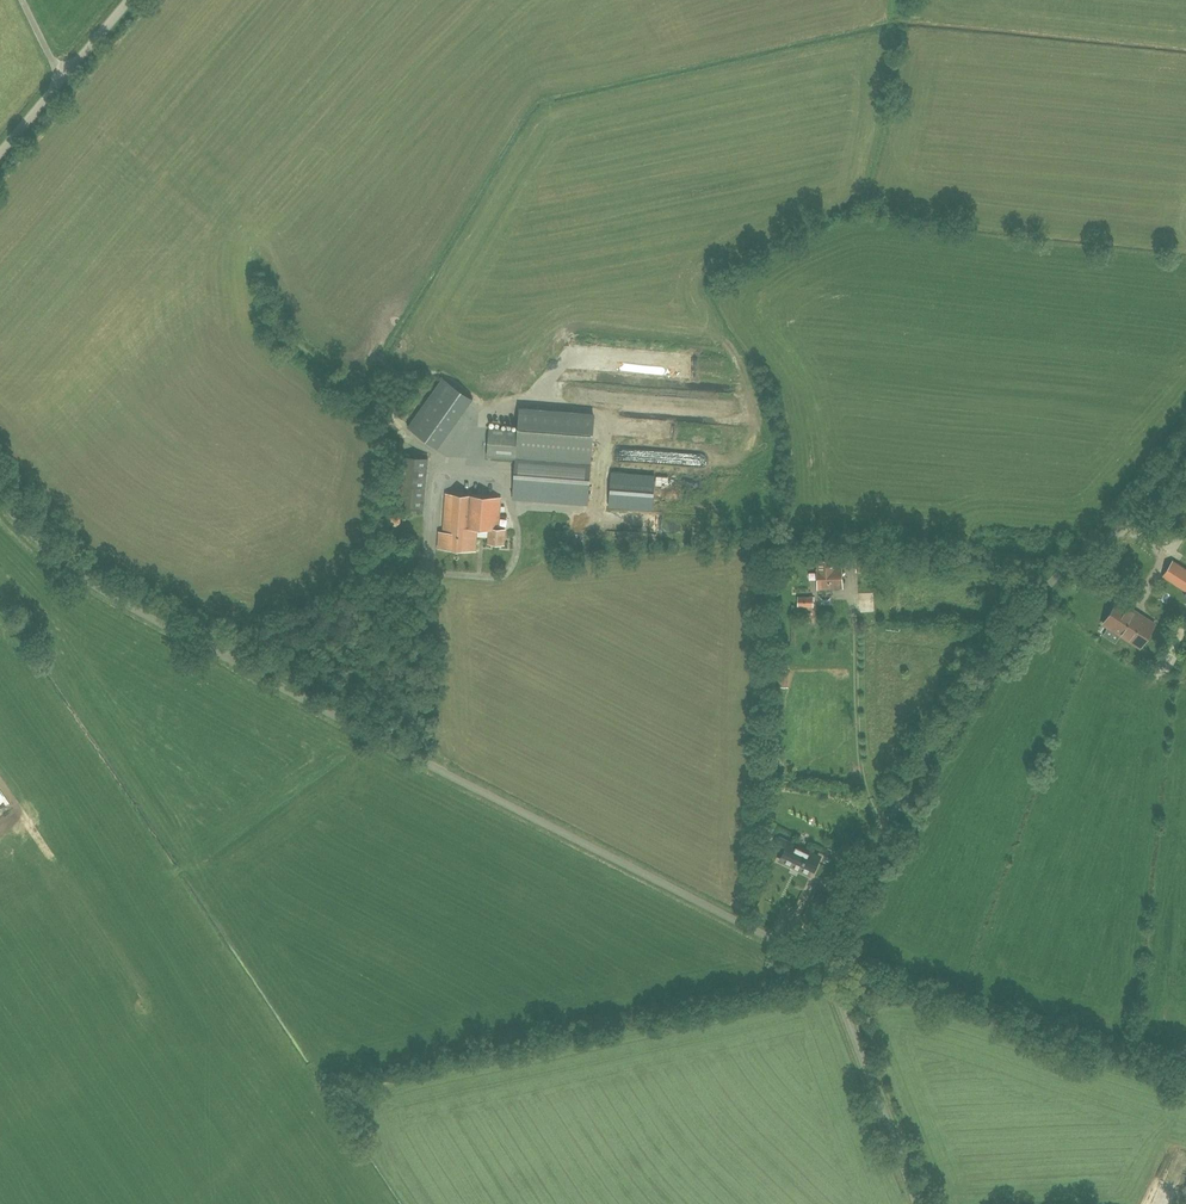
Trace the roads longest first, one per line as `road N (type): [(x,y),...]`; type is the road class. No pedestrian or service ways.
road 1 (unclassified): [(828,956),(797,950),(148,614),(73,569),(0,493)]
road 2 (unclassified): [(828,956),(888,825),(1021,623),(1064,570),(1135,514),(1185,452)]
road 3 (unclassified): [(920,1203),(828,956)]
road 4 (unclassified): [(0,154),(129,0)]

